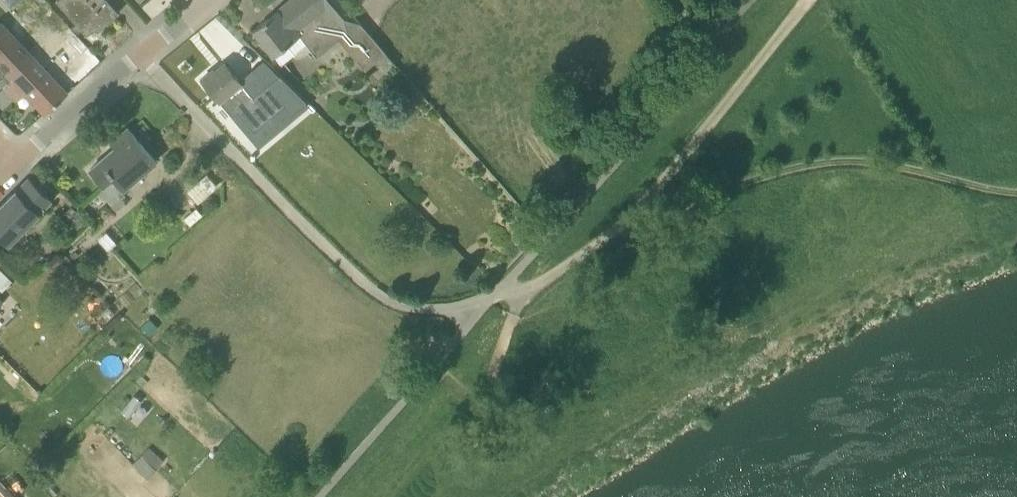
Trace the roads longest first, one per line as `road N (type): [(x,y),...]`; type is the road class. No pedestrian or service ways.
road 1 (track): [(518,294),(633,220),(803,163),(870,160),(1016,192)]
road 2 (unclassified): [(477,313),(410,308),(380,296),(139,53)]
road 3 (unclassified): [(477,313),(589,193),(748,0)]
road 4 (track): [(633,220),(813,0)]
road 5 (residential): [(319,496),(477,313)]
road 6 (residential): [(18,160),(139,53)]

